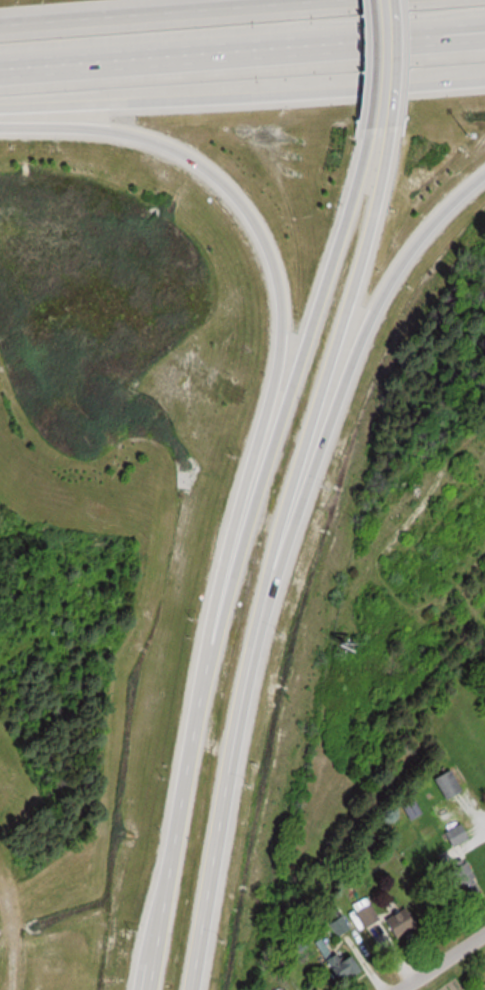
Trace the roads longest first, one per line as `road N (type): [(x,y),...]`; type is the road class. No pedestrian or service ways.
road 1 (secondary): [(370,134),(235,550),(146,989)]
road 2 (secondary): [(194,989),(264,614),(394,132)]
road 3 (motorway): [(0,126),(96,128),(165,143),(207,167),(255,220),(280,308),(248,504)]
road 4 (motorway): [(0,71),(484,37)]
road 5 (motorway): [(0,108),(484,79)]
road 6 (motorway): [(282,547),(369,324),(419,243),(484,177)]
road 7 (motorway): [(350,0),(0,28)]
road 8 (secondary): [(380,0),(383,66),(370,134)]
road 9 (secondary): [(394,132),(402,0)]

